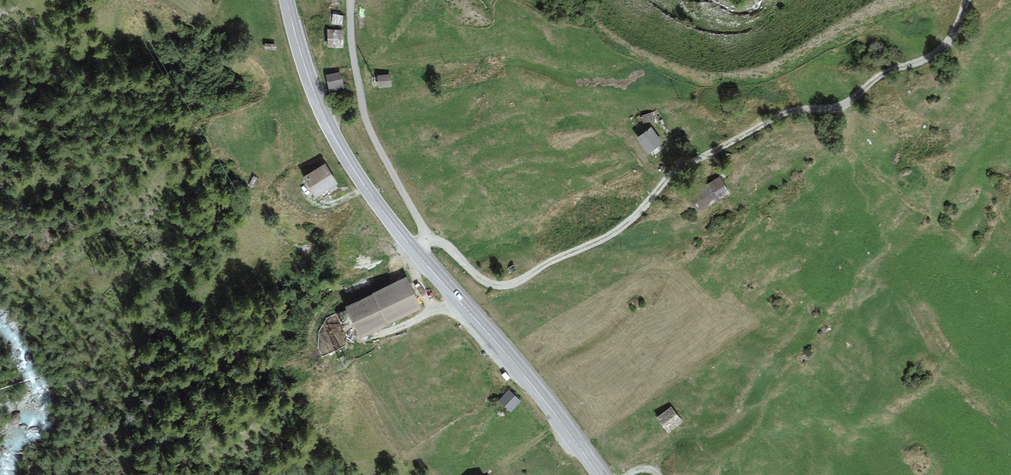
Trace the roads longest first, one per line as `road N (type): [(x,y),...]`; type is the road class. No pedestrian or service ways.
road 1 (track): [(424,240),(447,247),(488,283),(518,281),(617,230),(687,164),(788,112),(841,106),(881,75),(935,54),(967,0)]
road 2 (secondary): [(287,0),(332,132),(417,253)]
road 3 (secondary): [(417,253),(599,474)]
road 4 (unclassified): [(417,253),(423,229),(365,118),(351,0)]

